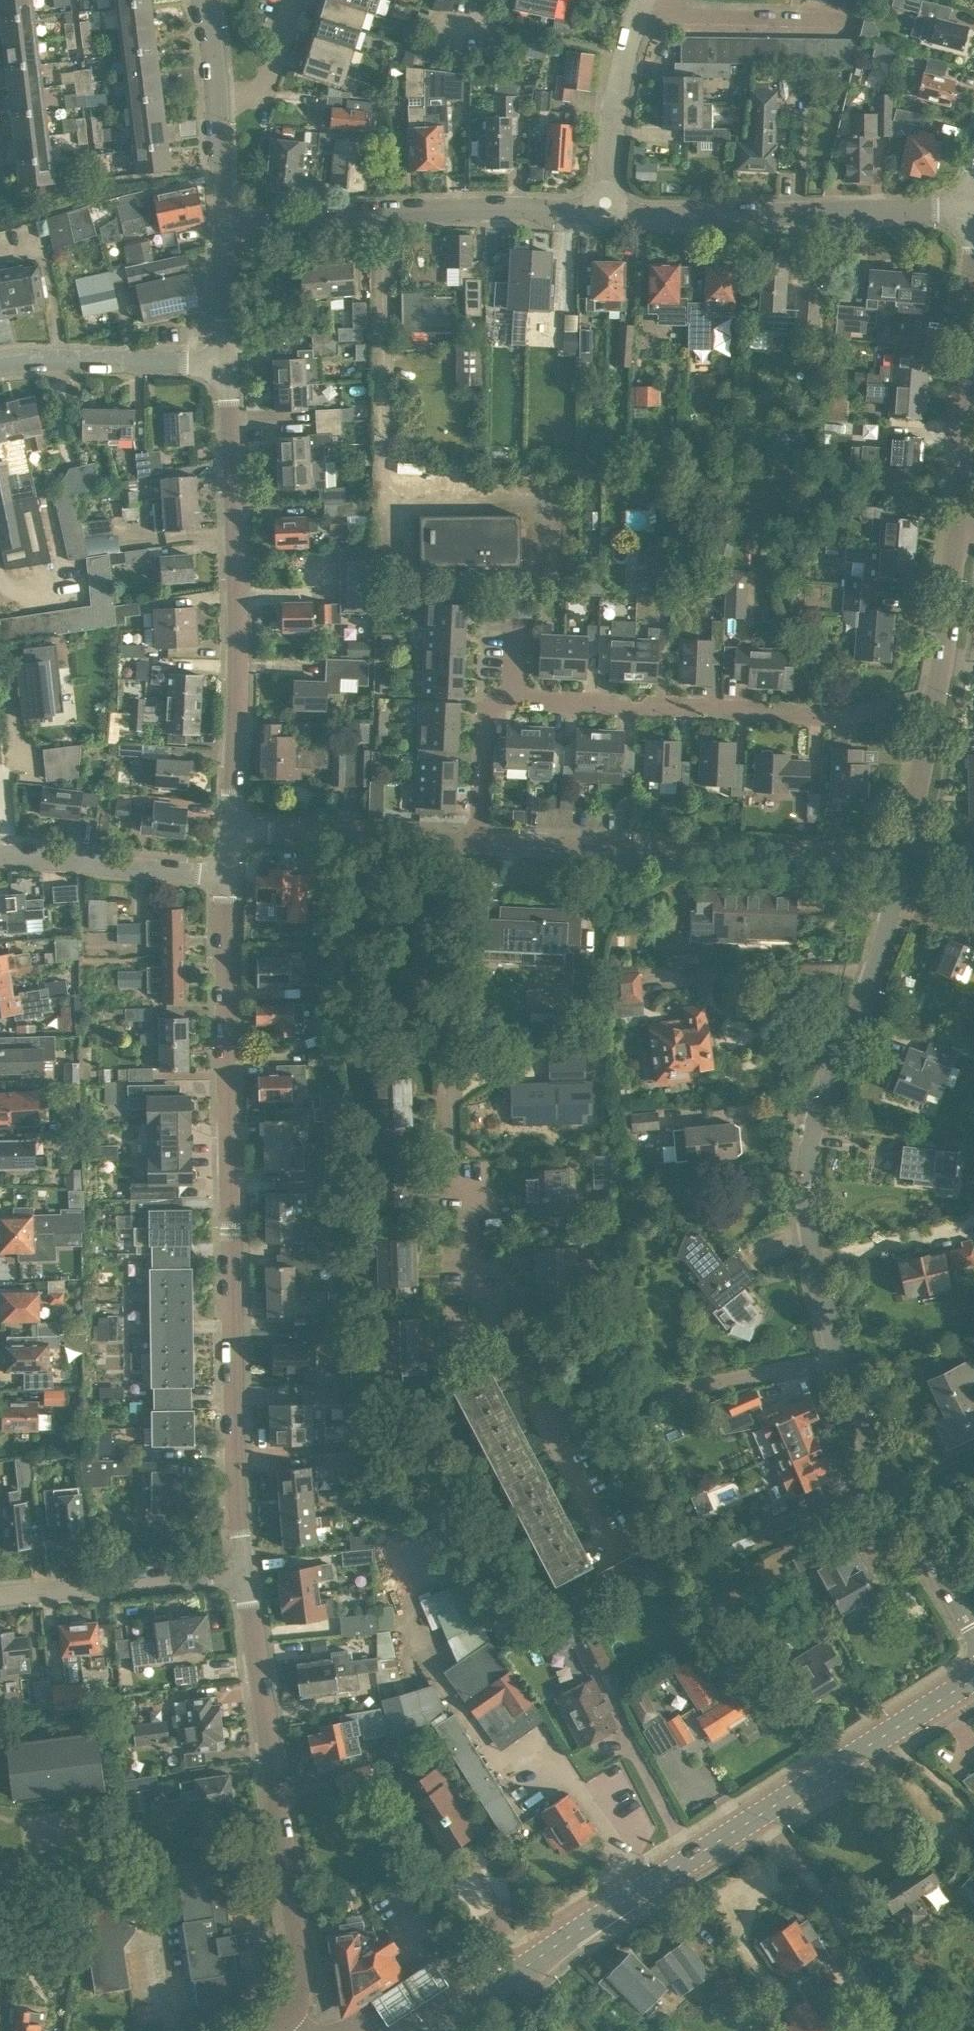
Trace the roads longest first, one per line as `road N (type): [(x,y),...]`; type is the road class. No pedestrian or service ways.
road 1 (residential): [(244,1569),(234,1475),(226,877)]
road 2 (residential): [(479,841),(485,719),(502,698),(640,709),(726,705),(824,718),(935,703)]
road 3 (residential): [(837,1359),(808,1188),(814,1133),(890,925),(903,858)]
road 4 (residential): [(270,2030),(293,2008),(300,1972),(244,1569)]
road 5 (residential): [(230,830),(237,697),(227,363)]
road 6 (tertiary): [(598,1923),(973,1679)]
road 7 (residential): [(903,858),(479,841)]
road 8 (residential): [(604,212),(469,208),(222,226)]
road 9 (residential): [(973,214),(604,212)]
road 10 (residential): [(540,1413),(473,1286),(470,1208),(453,1177),(449,1084)]
road 11 (residential): [(973,1630),(891,1484),(837,1359)]
road 12 (residential): [(837,1359),(540,1413)]
road 13 (residential): [(956,528),(973,250)]
road 14 (residential): [(479,841),(230,830)]
road 15 (residential): [(0,1595),(244,1569)]
road 16 (residential): [(226,877),(0,855)]
road 17 (residential): [(0,364),(227,363)]
road 18 (residential): [(604,212),(615,95),(641,0)]
road 19 (residential): [(860,20),(688,15),(651,0)]
road 20 (tertiary): [(598,1923),(429,2030)]
road 21 (residential): [(935,703),(956,528)]
road 22 (residential): [(903,858),(935,703)]
road 23 (residential): [(540,1413),(612,1550)]
road 24 (residential): [(217,99),(262,91),(296,0)]
road 25 (residential): [(227,363),(222,226)]
road 26 (residential): [(222,226),(217,99)]

